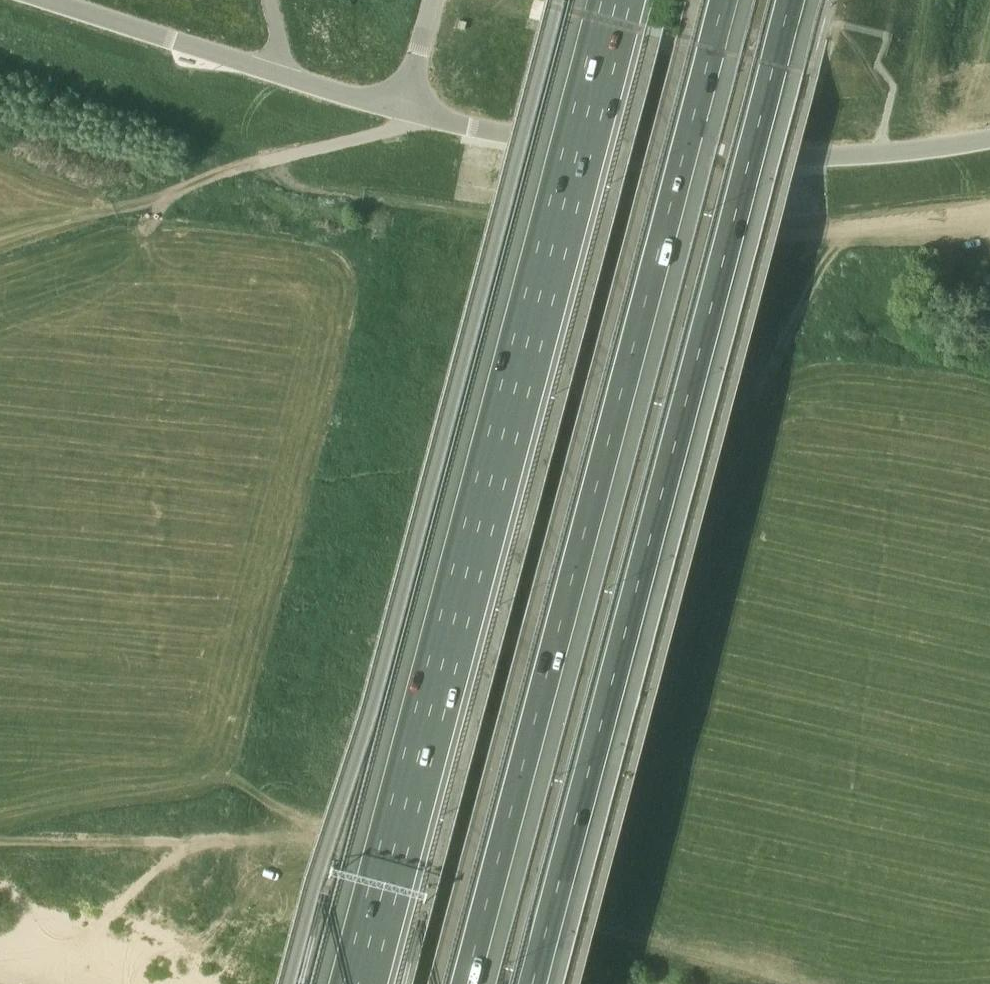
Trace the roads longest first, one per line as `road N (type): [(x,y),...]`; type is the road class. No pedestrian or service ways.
road 1 (motorway): [(617,0),(358,983)]
road 2 (unclassified): [(554,0),(296,983)]
road 3 (motorway): [(469,983),(724,0)]
road 4 (motorway): [(537,983),(791,0)]
road 5 (unclassified): [(989,140),(791,164),(616,159),(400,113)]
road 6 (unclassified): [(400,113),(34,0)]
road 7 (track): [(400,113),(394,129),(161,193)]

